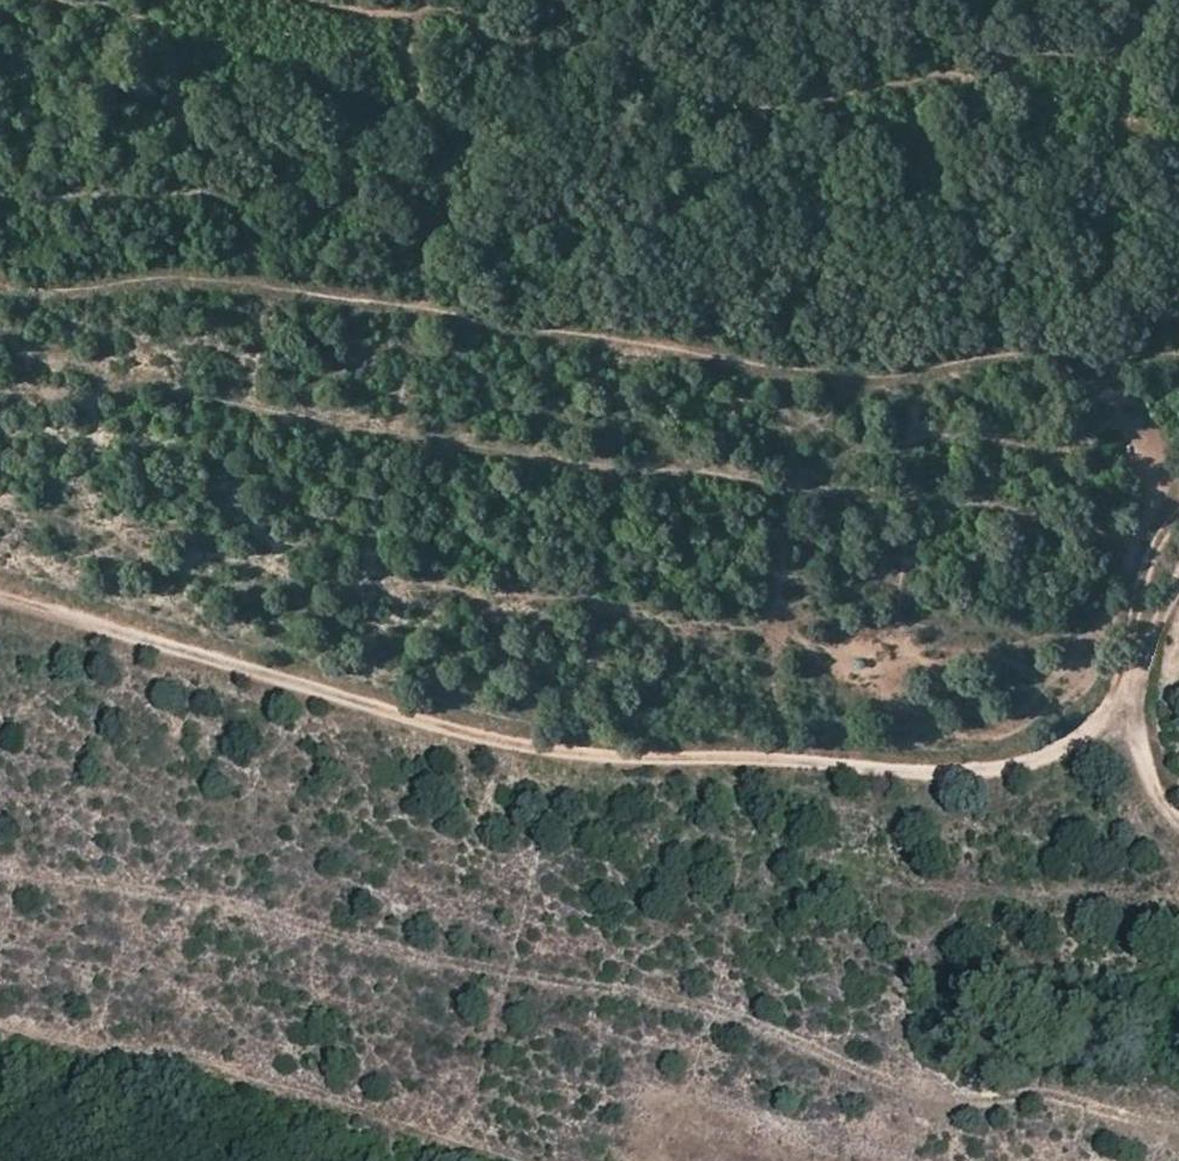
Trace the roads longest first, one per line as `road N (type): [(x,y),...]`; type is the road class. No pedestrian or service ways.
road 1 (track): [(0,608),(182,648),(577,758),(899,773),(1020,764),(1085,732),(1125,694),(1178,590)]
road 2 (track): [(1178,820),(1145,759),(1125,694)]

